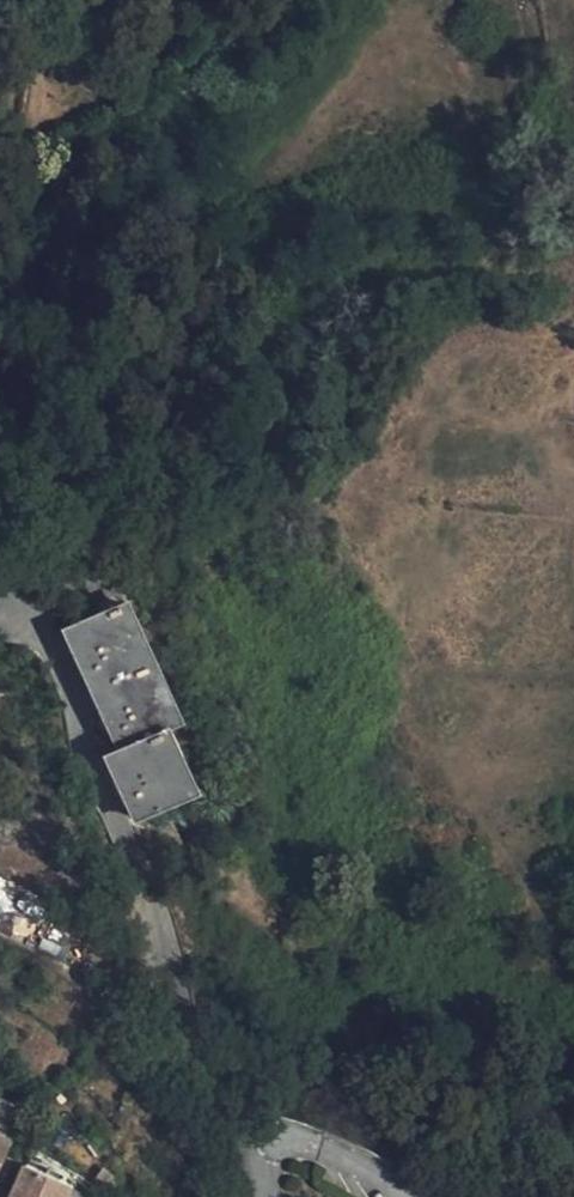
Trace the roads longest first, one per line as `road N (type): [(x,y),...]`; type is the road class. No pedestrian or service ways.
road 1 (residential): [(268,1196),(266,1148),(288,1142),(321,1146),(405,1196)]

